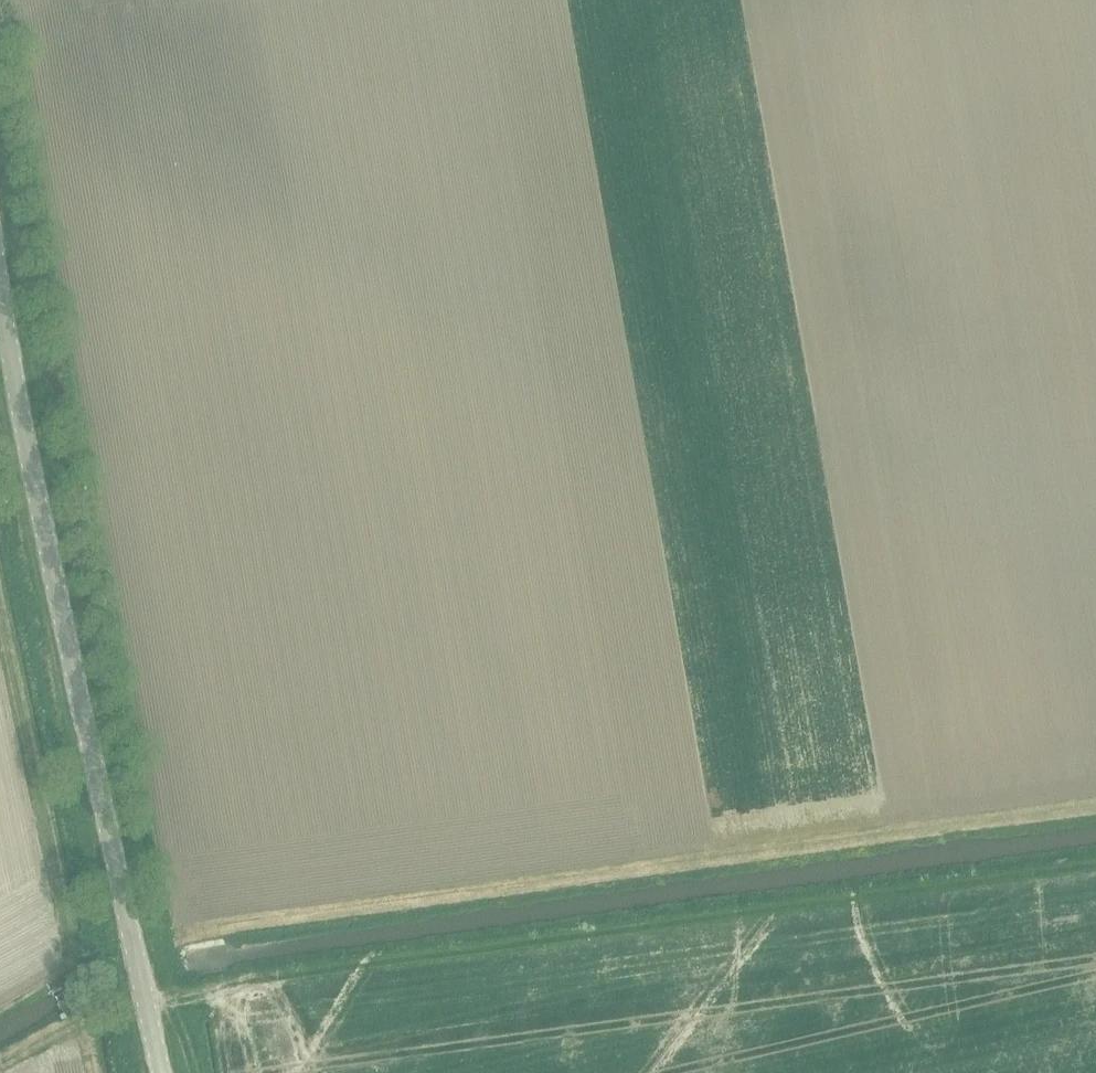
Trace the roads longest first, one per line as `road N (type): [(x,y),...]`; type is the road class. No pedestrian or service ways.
road 1 (unclassified): [(160,1072),(24,431),(0,273)]

